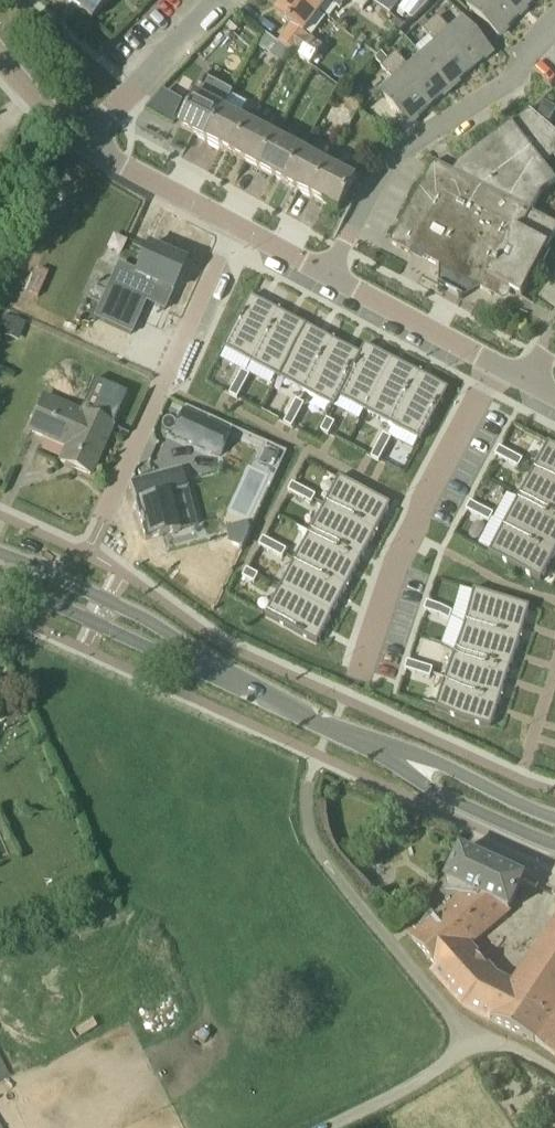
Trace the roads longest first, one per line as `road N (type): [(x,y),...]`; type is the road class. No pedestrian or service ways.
road 1 (residential): [(475,1044),(319,857),(303,825),(309,770),(329,730)]
road 2 (residential): [(330,274),(386,166),(513,82),(525,56),(554,26)]
road 3 (residential): [(357,677),(391,575),(497,364)]
road 4 (residential): [(104,522),(234,224)]
road 5 (secondary): [(254,686),(150,622),(0,552)]
road 6 (secondary): [(0,583),(197,669),(254,686)]
road 7 (secondary): [(329,730),(487,817),(554,843)]
road 8 (secondary): [(554,819),(425,757),(329,730)]
road 9 (residential): [(85,142),(220,0)]
road 10 (residential): [(497,364),(330,274)]
road 11 (residential): [(324,1127),(475,1044)]
road 12 (residential): [(234,224),(85,142)]
road 13 (residential): [(85,142),(0,49)]

